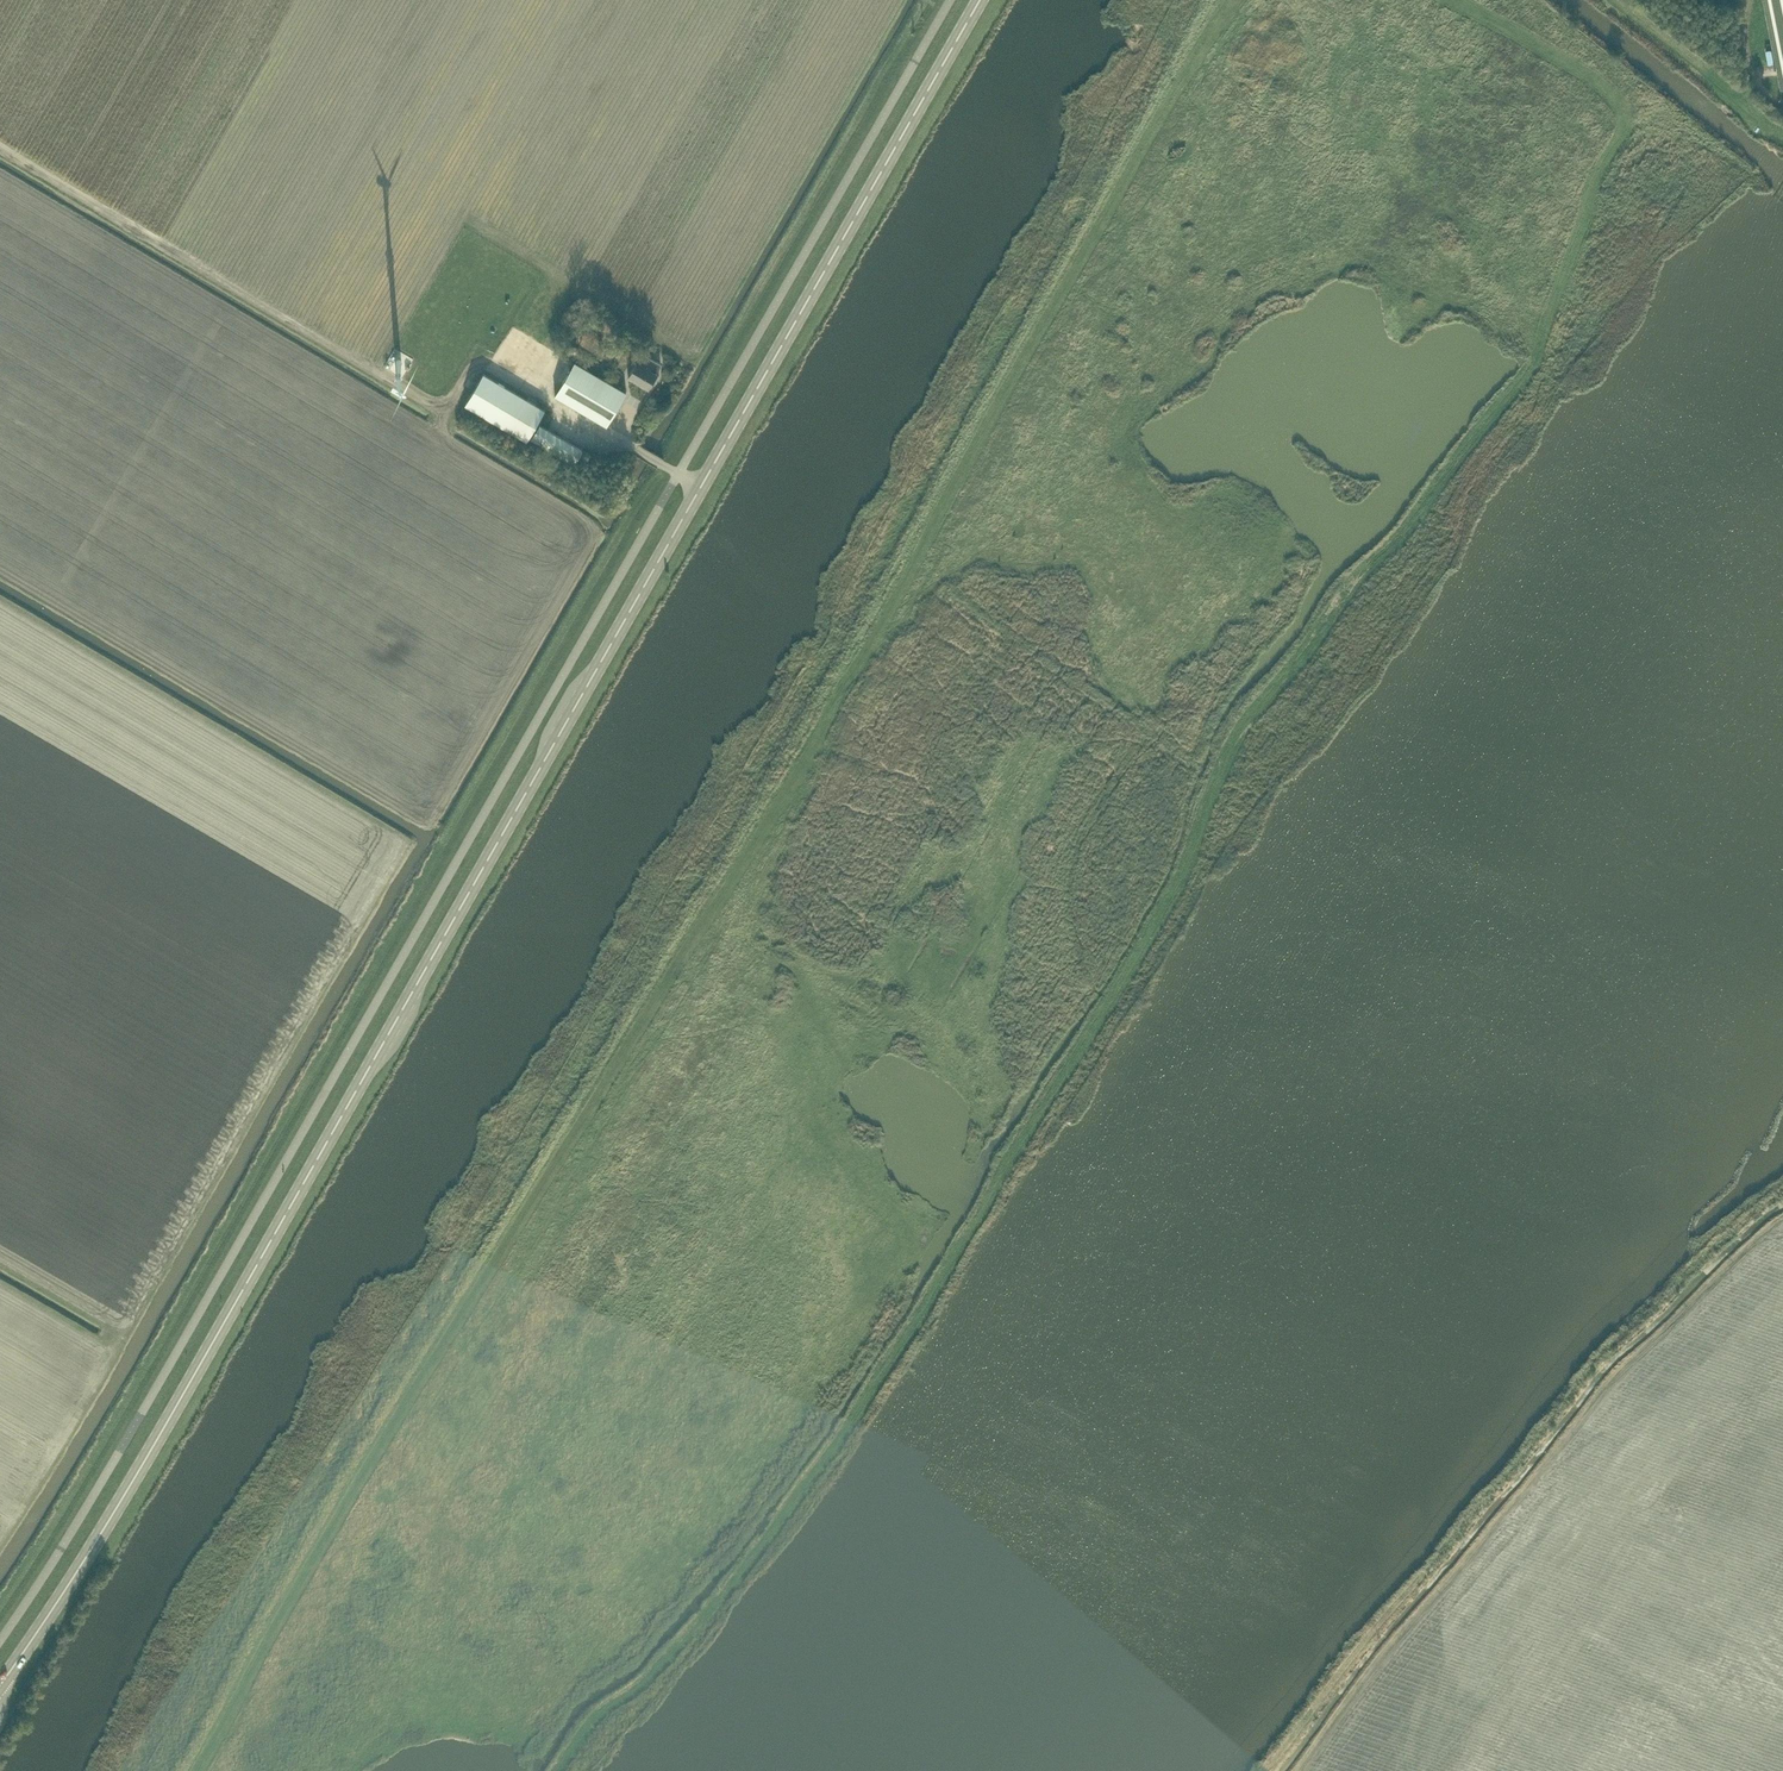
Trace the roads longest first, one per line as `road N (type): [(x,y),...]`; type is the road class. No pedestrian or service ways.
road 1 (track): [(1219,0),(839,697),(370,1463),(198,1770)]
road 2 (primary): [(0,1686),(146,1460),(980,0)]

